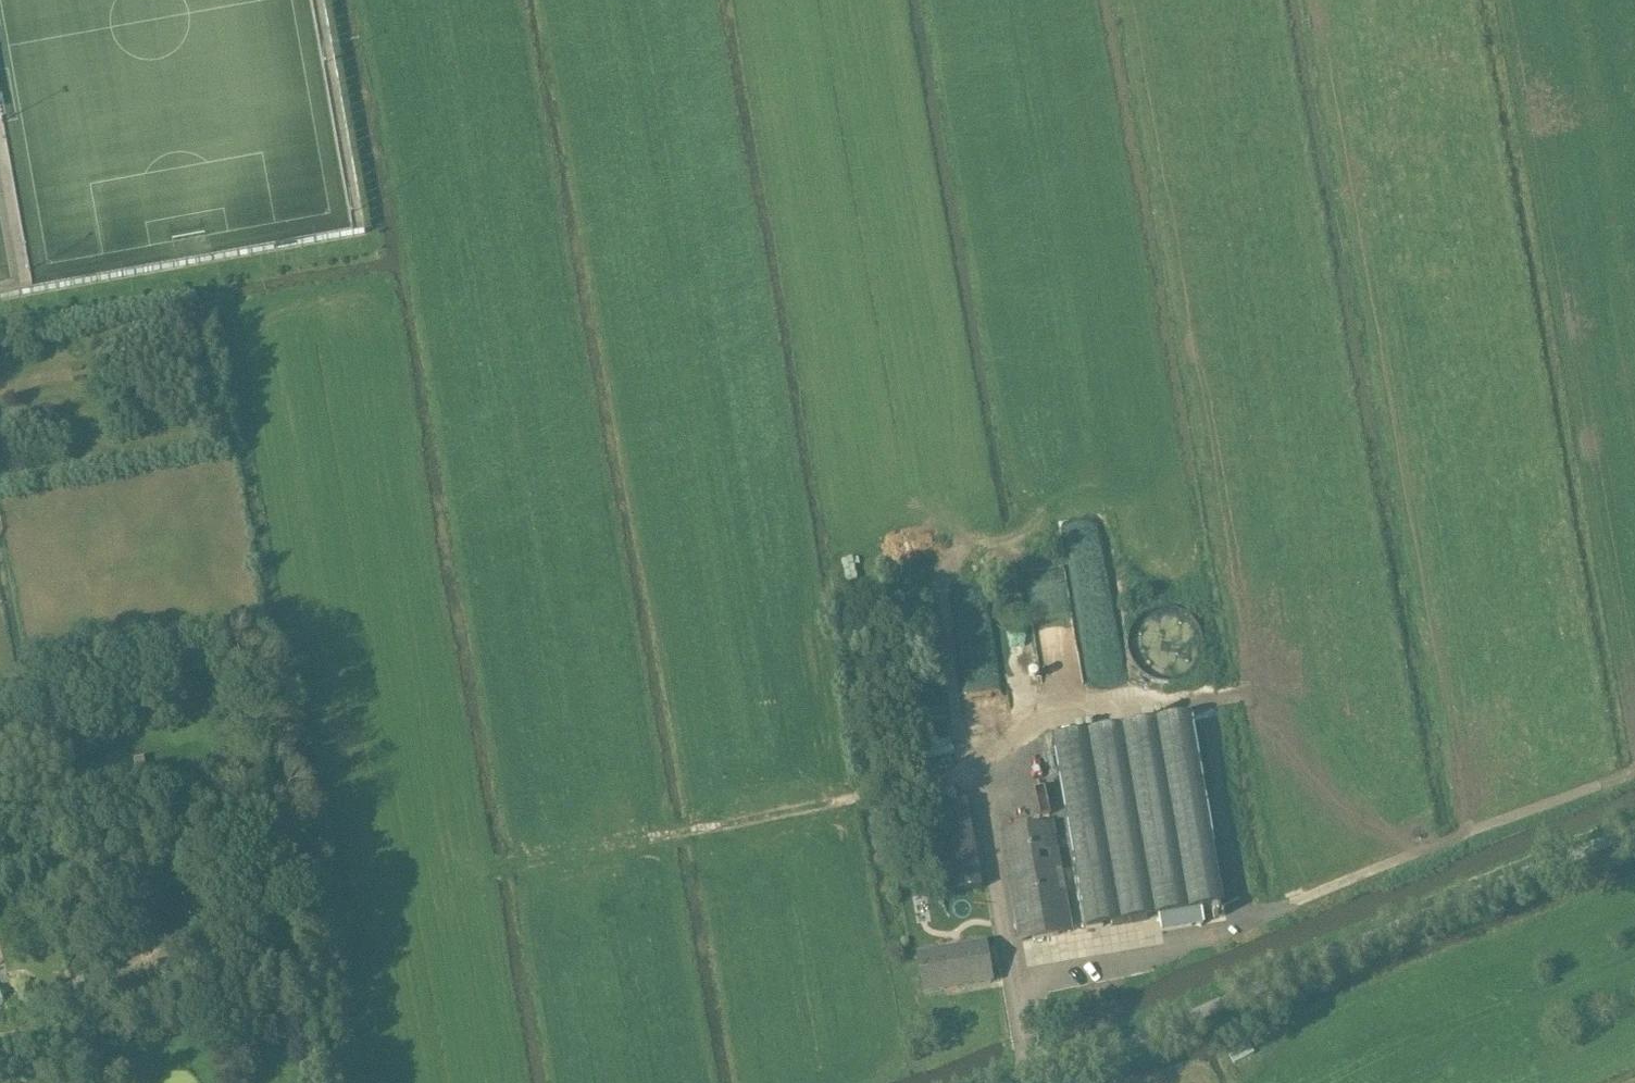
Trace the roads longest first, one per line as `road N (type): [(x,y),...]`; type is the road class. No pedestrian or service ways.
road 1 (track): [(1032,1081),(1019,984),(1202,946),(1634,775)]
road 2 (unclassified): [(1026,1082),(1634,841)]

